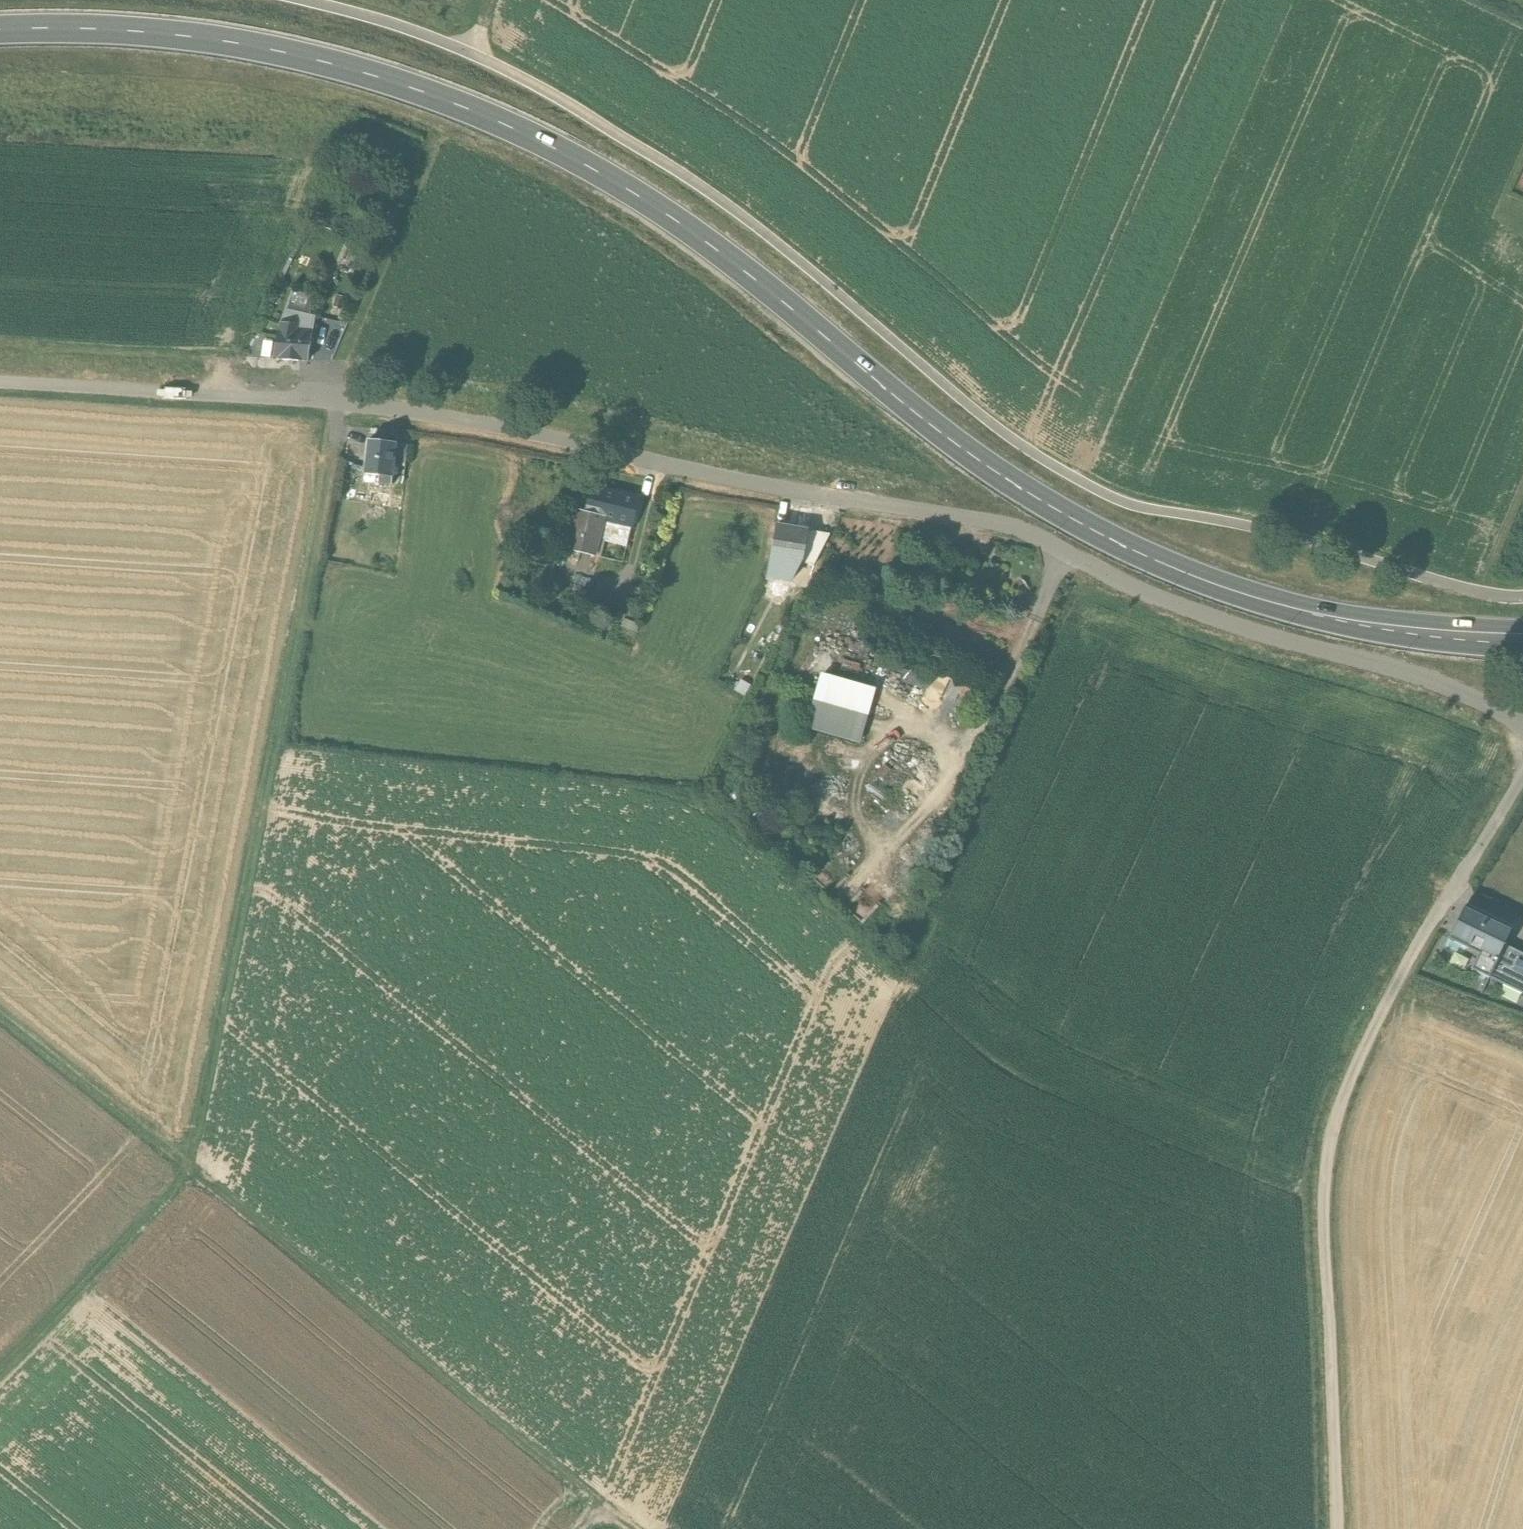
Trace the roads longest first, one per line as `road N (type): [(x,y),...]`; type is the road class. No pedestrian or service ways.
road 1 (secondary): [(1522,639),(1430,631),(1251,597),(1080,524),(993,470),(728,258),(595,168),(513,126),(394,79),(265,45),(115,27),(0,28)]
road 2 (track): [(0,1385),(198,1174),(310,589),(338,374),(421,183)]
road 3 (track): [(0,1022),(645,1528)]
road 4 (track): [(1335,1528),(1328,1163),(1365,1044),(1420,942)]
road 5 (residential): [(1420,942),(1522,780)]

